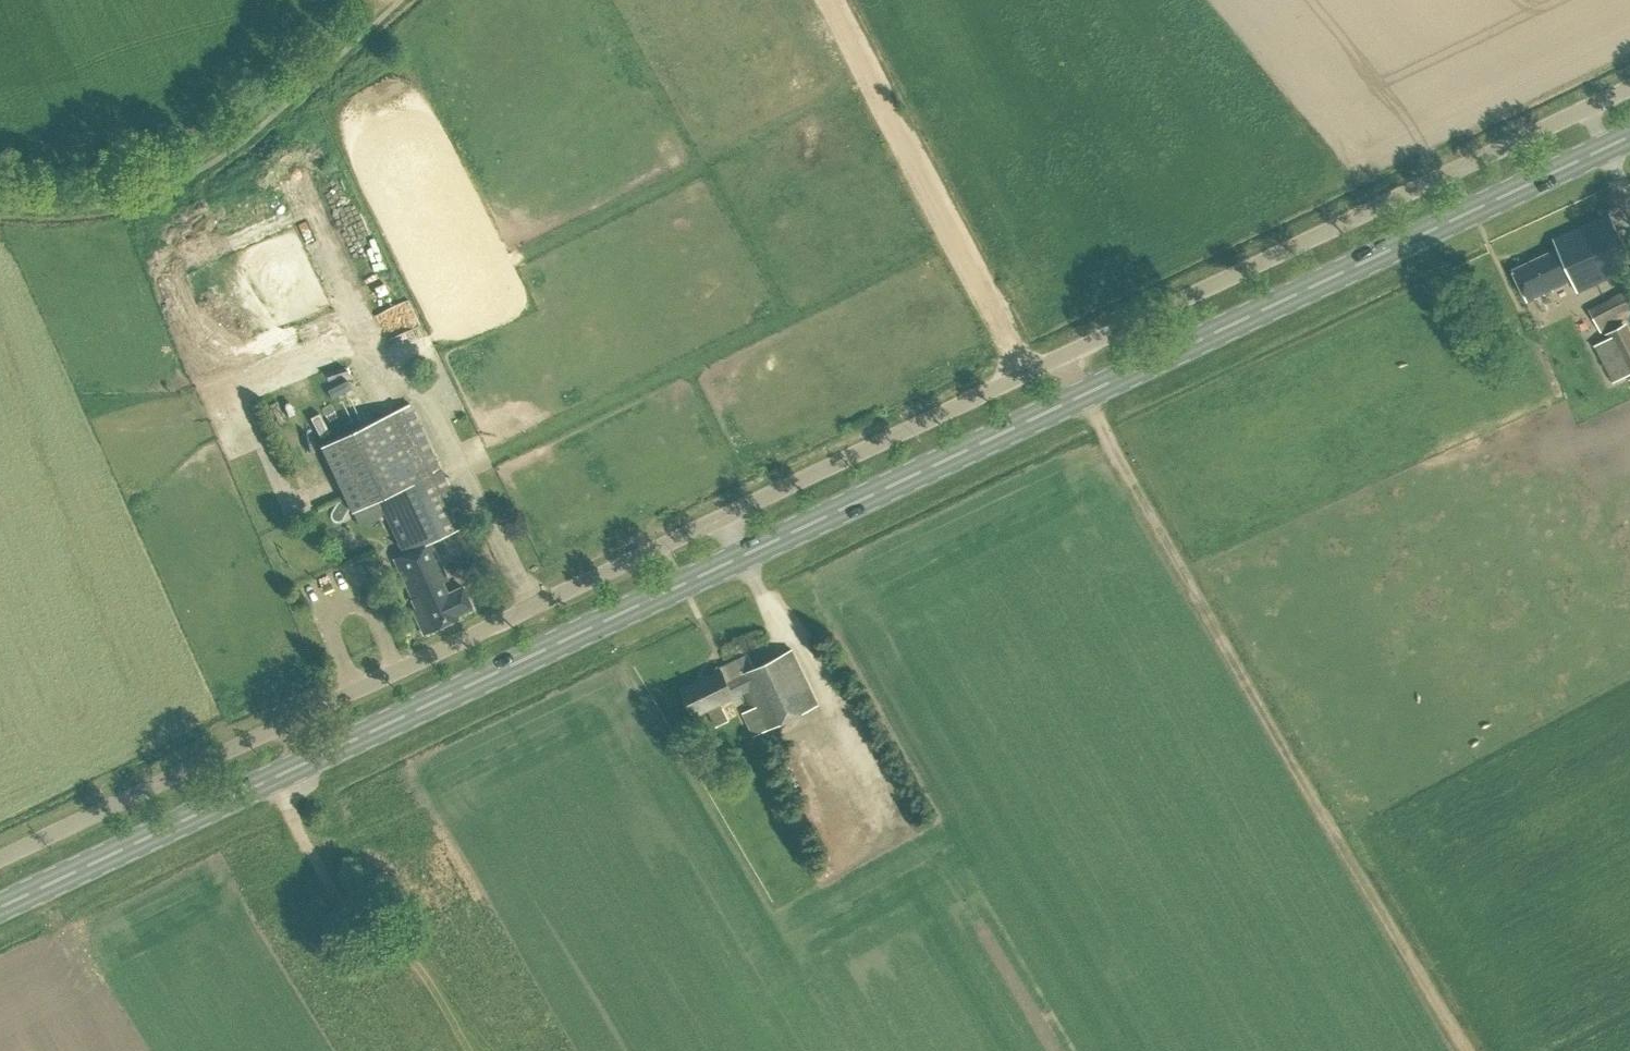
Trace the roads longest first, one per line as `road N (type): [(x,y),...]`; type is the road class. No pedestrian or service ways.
road 1 (primary): [(0,905),(1629,135)]
road 2 (unclassified): [(1022,373),(0,856)]
road 3 (track): [(1472,1050),(1065,354)]
road 4 (unclassified): [(1022,373),(1629,86)]
road 5 (track): [(0,193),(106,191),(178,168),(257,112),(381,0)]
road 6 (track): [(1022,373),(829,0)]
road 7 (track): [(283,801),(336,893),(369,937),(412,959),(472,1050)]

